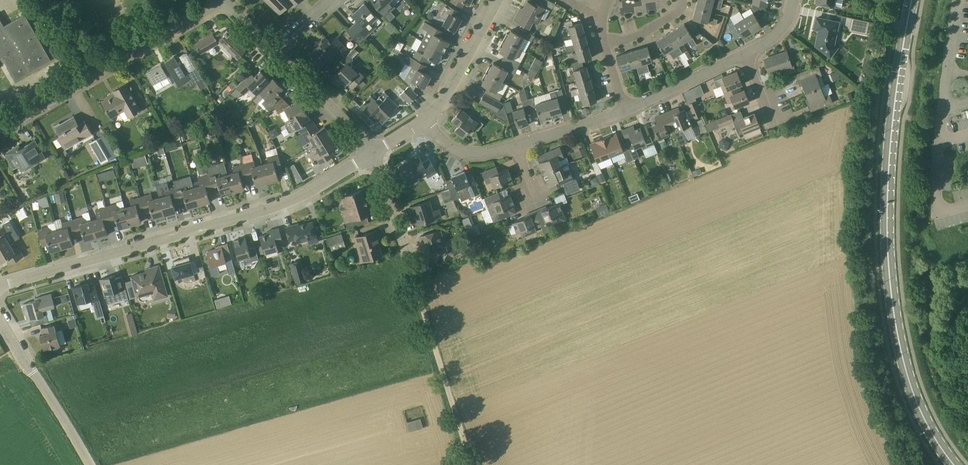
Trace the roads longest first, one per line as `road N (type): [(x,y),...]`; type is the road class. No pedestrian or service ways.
road 1 (tertiary): [(953,464),(911,387),(890,278),(890,145),(912,0)]
road 2 (residential): [(0,287),(281,206),(372,153)]
road 3 (residential): [(473,464),(372,153)]
road 4 (residential): [(0,133),(224,0)]
road 5 (residential): [(90,464),(0,320)]
road 6 (residential): [(372,153),(276,51)]
road 7 (residential): [(425,120),(497,0)]
road 8 (residential): [(625,110),(746,52)]

